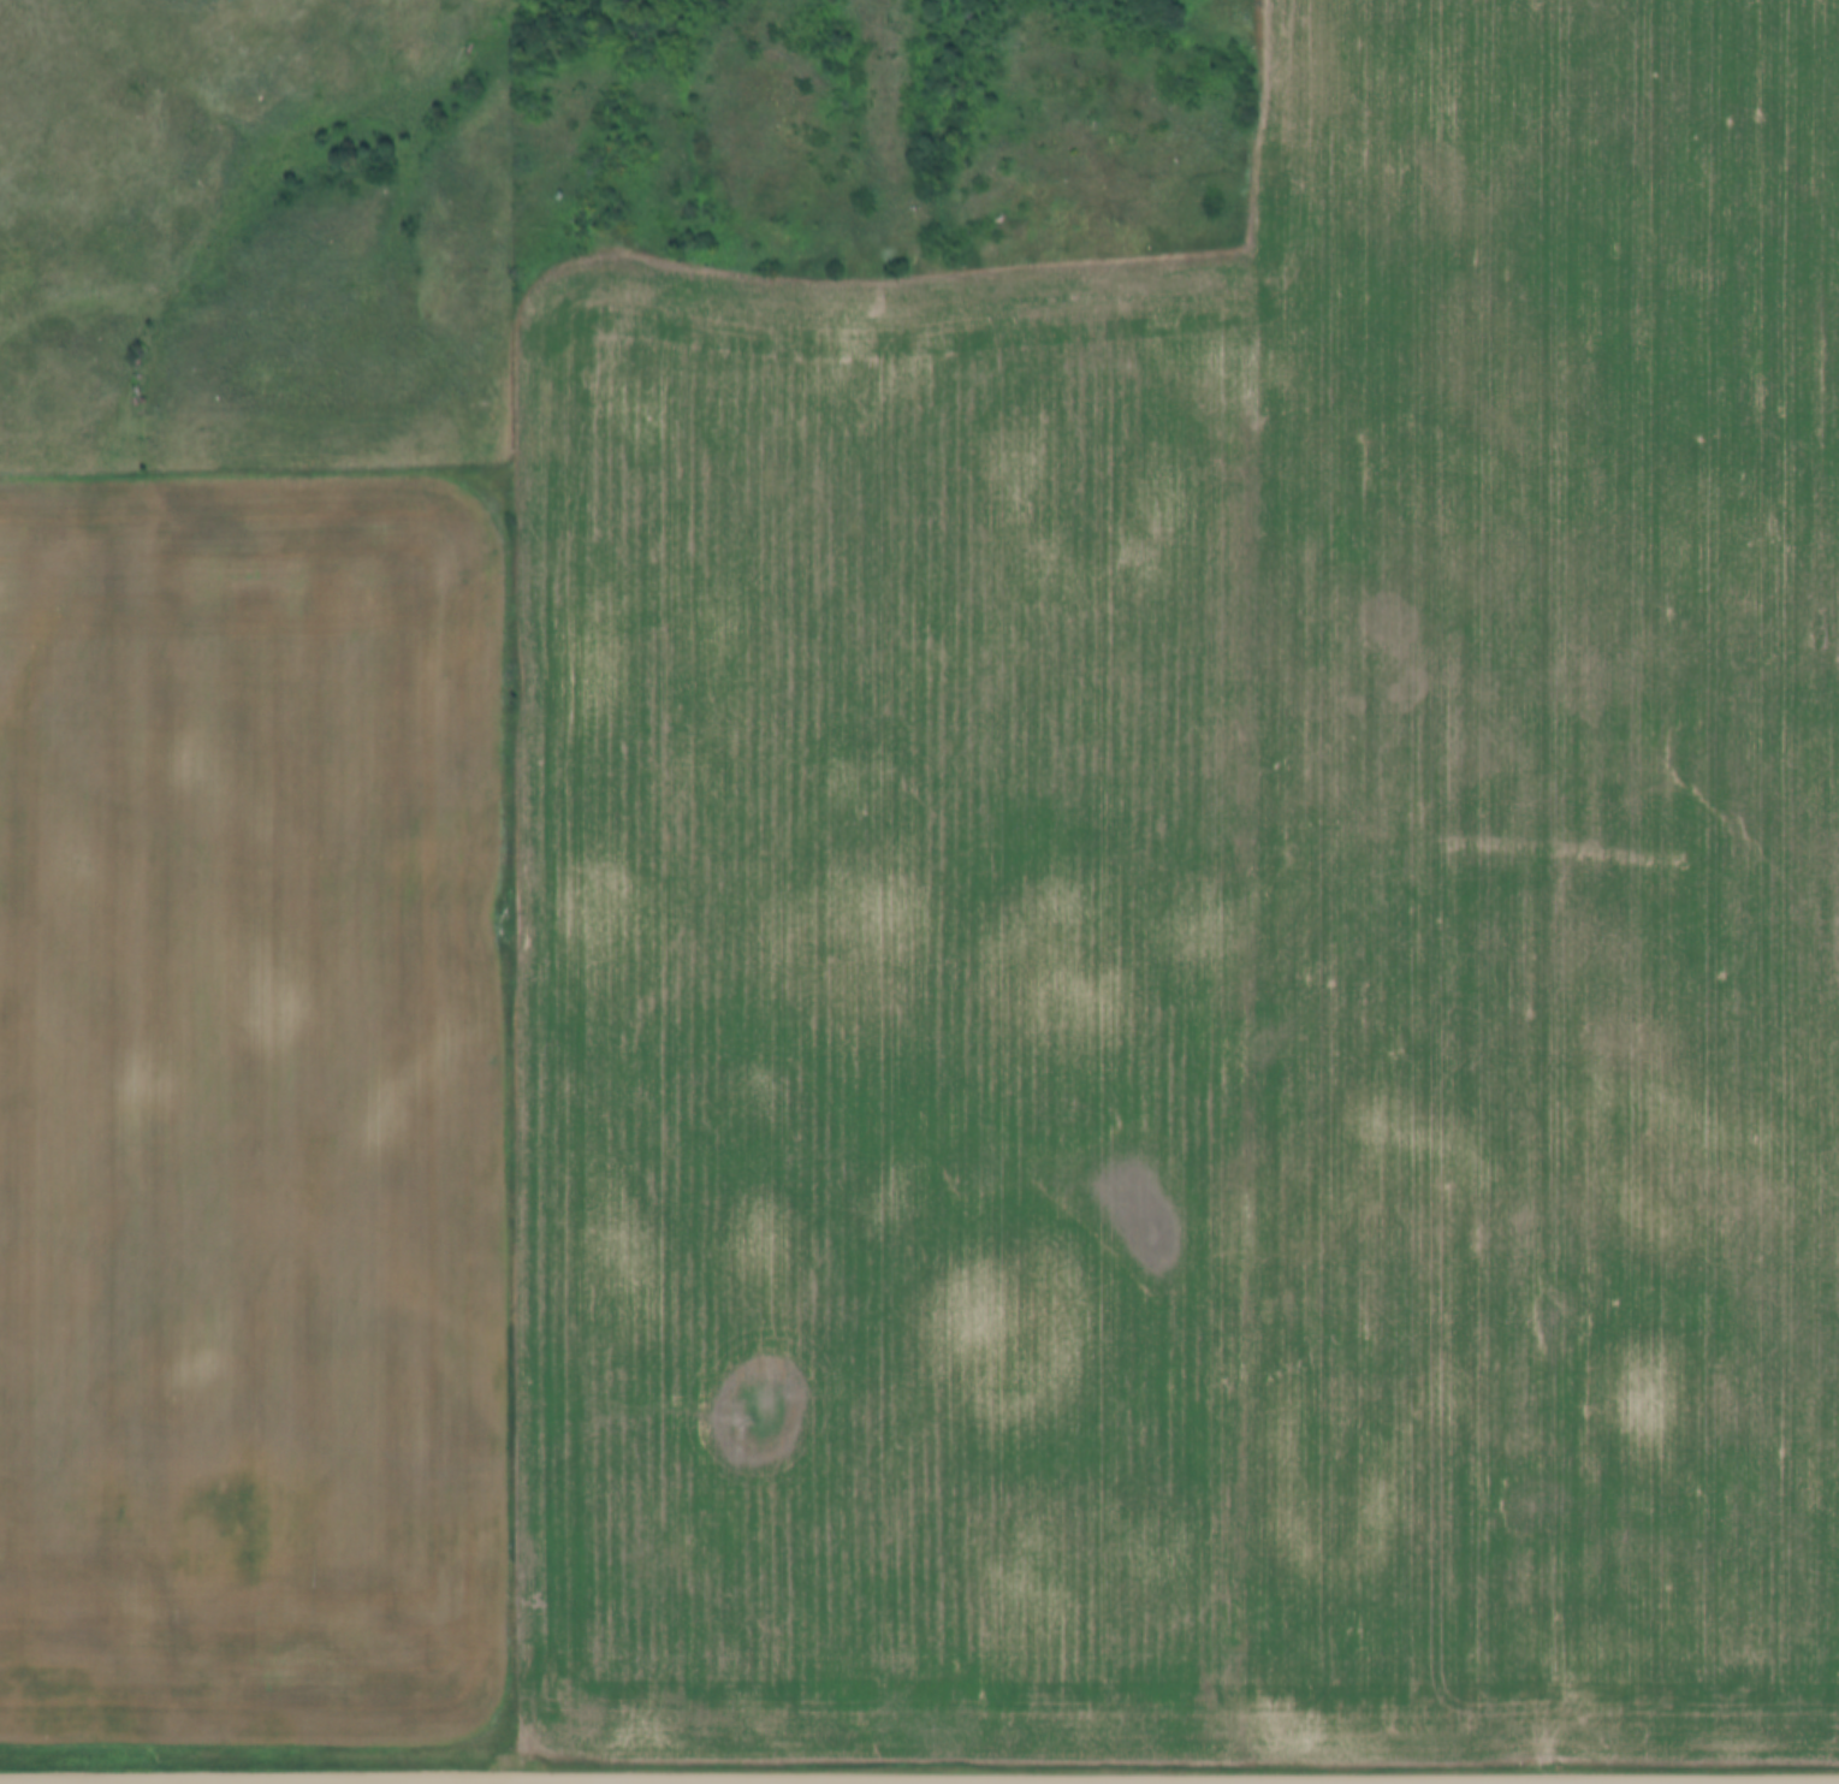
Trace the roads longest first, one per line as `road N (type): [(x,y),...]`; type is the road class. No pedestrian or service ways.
road 1 (residential): [(1838,1781),(0,1780)]

